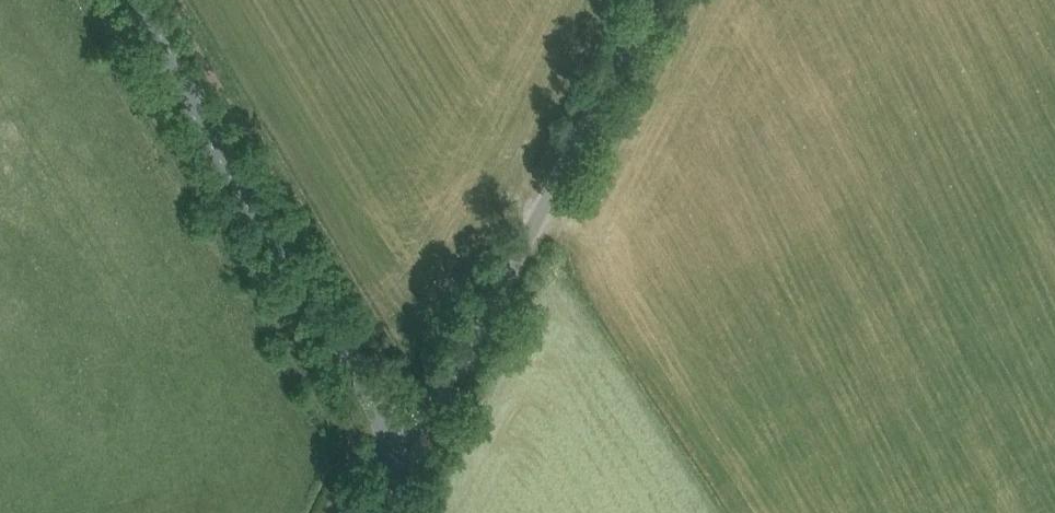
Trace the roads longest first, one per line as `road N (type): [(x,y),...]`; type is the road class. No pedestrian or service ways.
road 1 (unclassified): [(387,441),(434,404),(649,0)]
road 2 (tertiary): [(387,441),(373,399),(129,0)]

